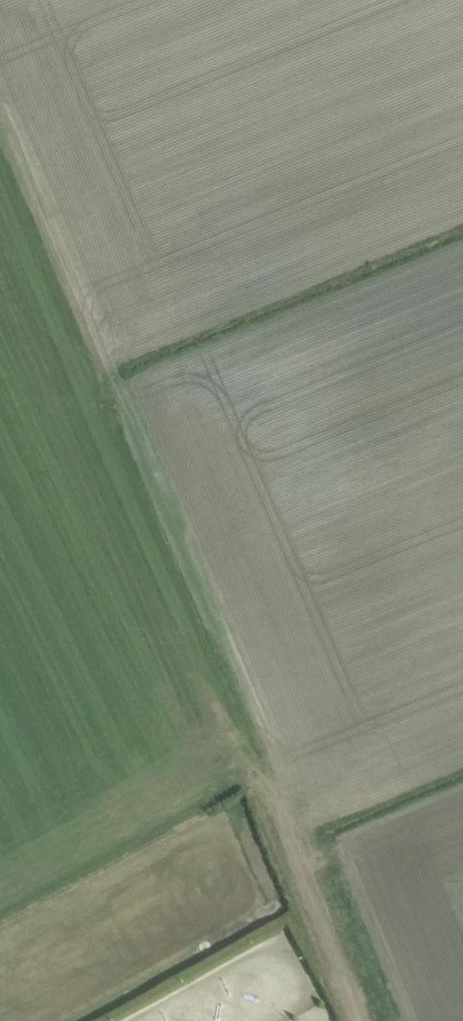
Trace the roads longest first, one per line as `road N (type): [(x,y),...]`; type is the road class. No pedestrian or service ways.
road 1 (track): [(0,120),(372,1020)]
road 2 (track): [(40,1020),(232,917),(250,880),(240,836),(0,250)]

